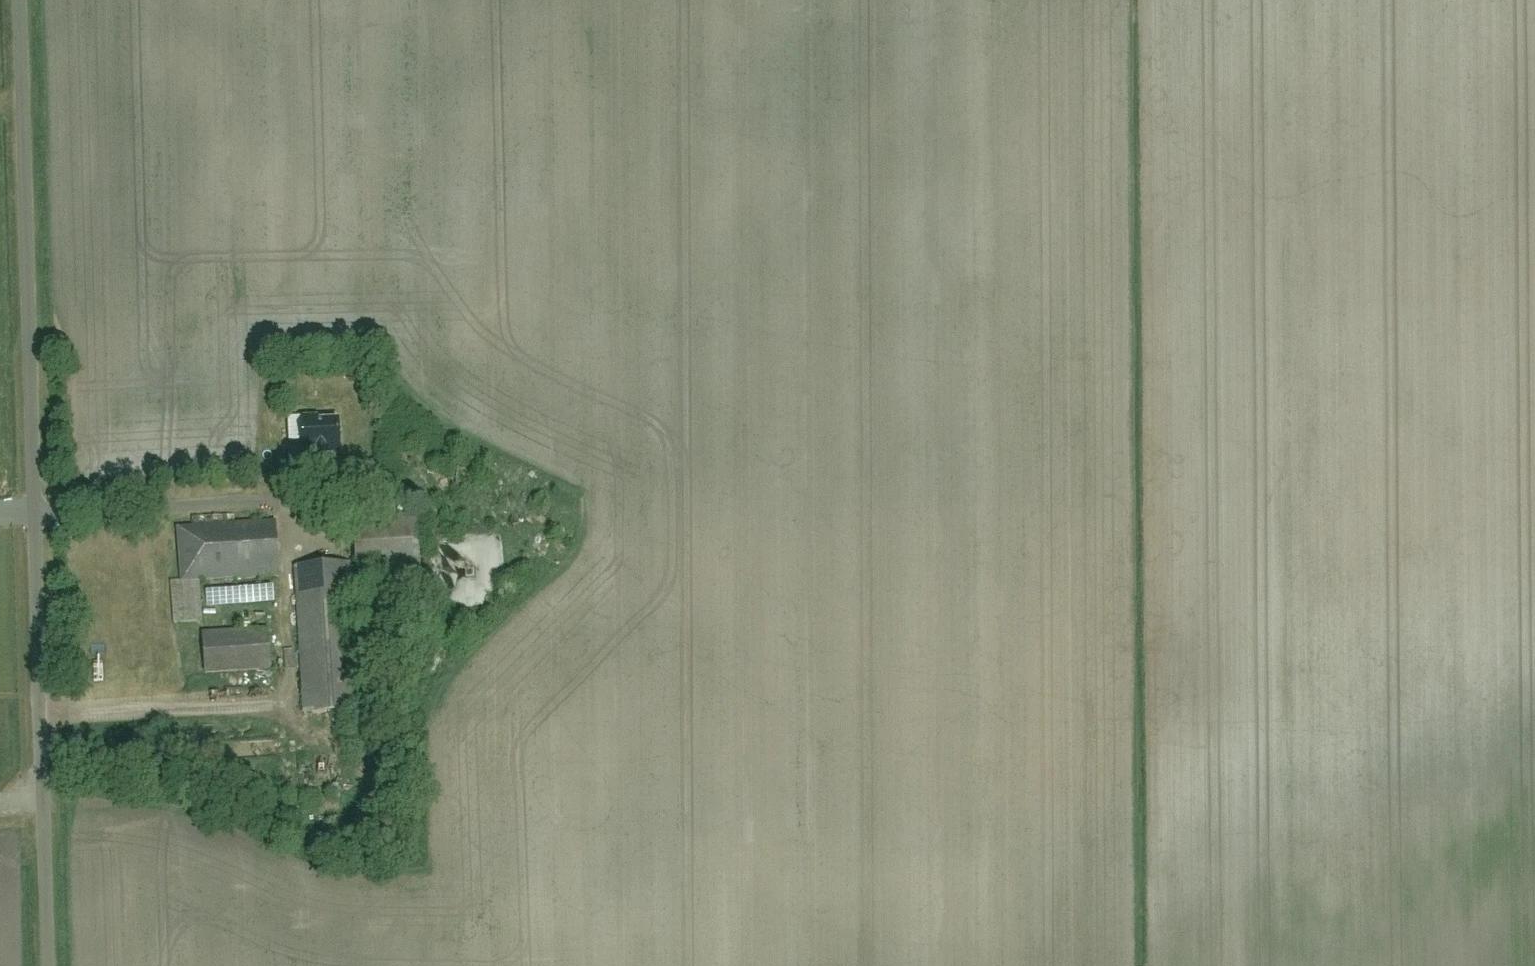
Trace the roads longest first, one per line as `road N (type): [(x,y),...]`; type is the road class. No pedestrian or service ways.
road 1 (unclassified): [(48,965),(20,0)]

